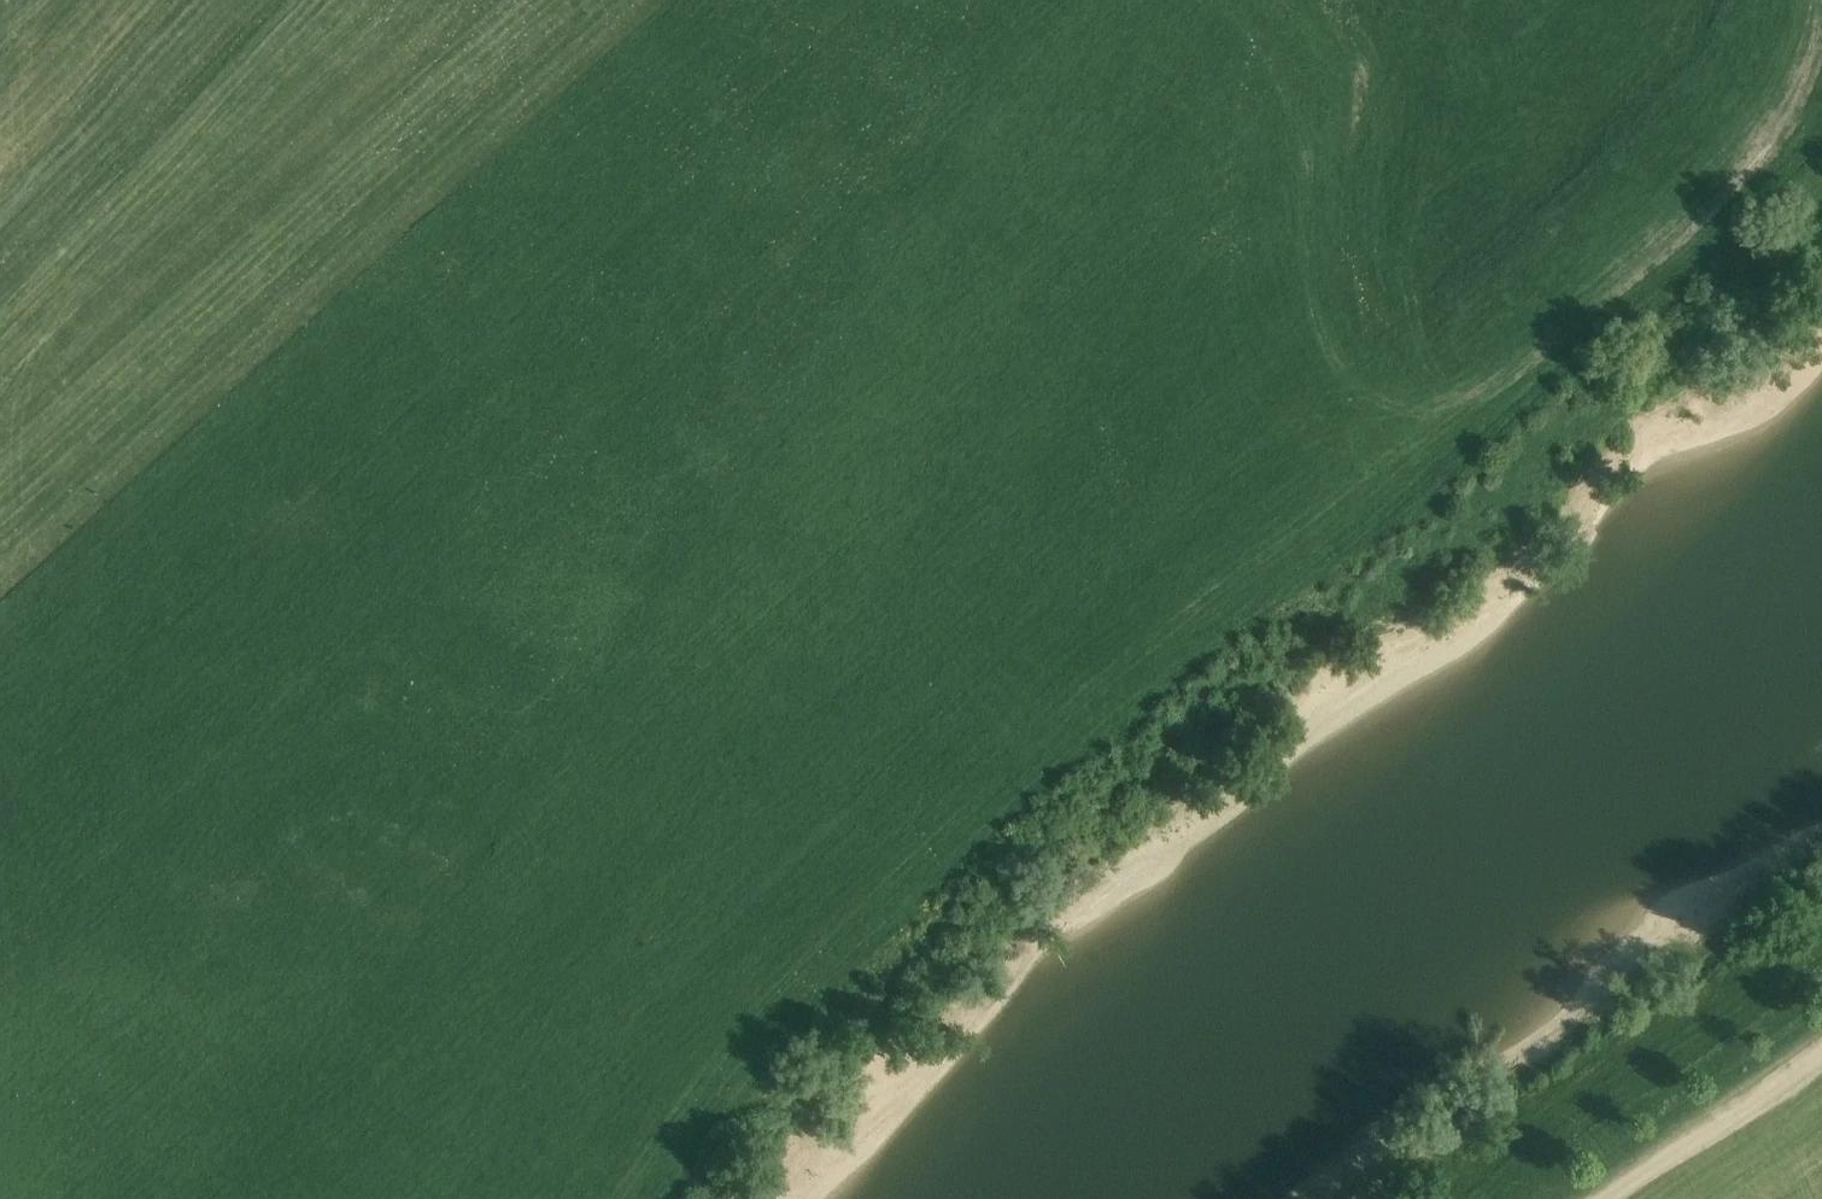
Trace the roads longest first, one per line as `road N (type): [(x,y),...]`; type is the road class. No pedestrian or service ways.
road 1 (track): [(1821,1054),(1611,1198)]

